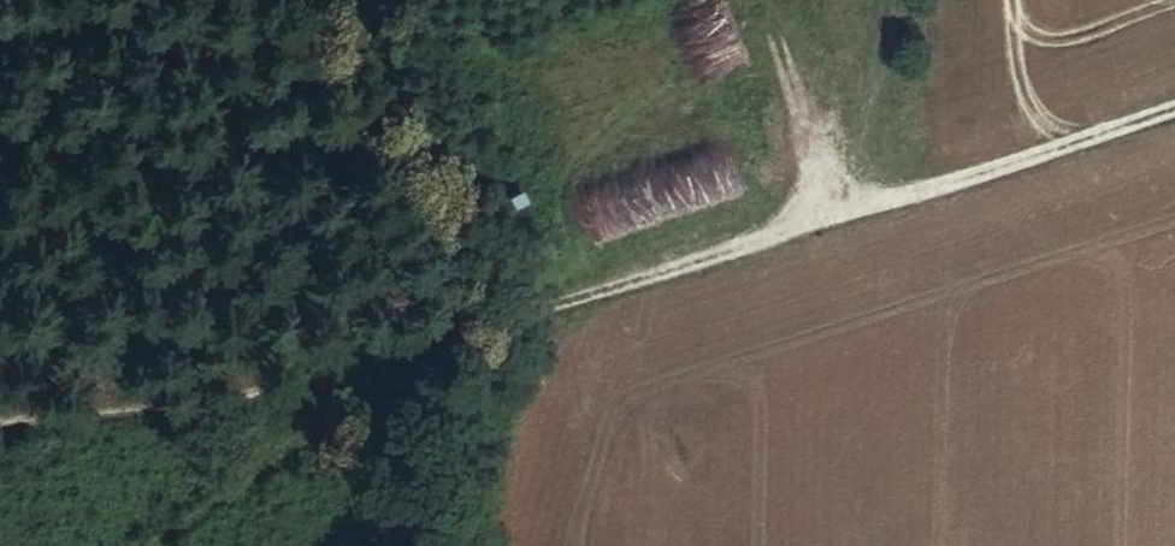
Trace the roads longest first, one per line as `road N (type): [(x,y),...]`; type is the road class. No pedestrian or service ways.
road 1 (track): [(1174,106),(916,198),(521,306)]
road 2 (track): [(521,306),(300,378),(0,454)]
road 3 (track): [(300,378),(309,255),(285,158),(223,0)]
road 4 (track): [(155,545),(346,410),(365,355)]
road 5 (track): [(916,198),(916,0)]

